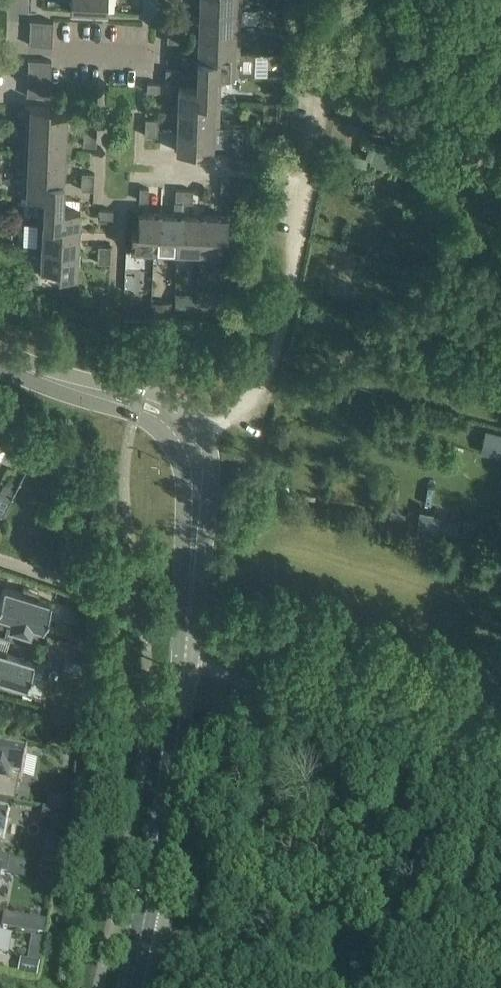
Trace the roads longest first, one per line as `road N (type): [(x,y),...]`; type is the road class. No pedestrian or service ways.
road 1 (tertiary): [(0,361),(168,419),(190,442),(198,480),(190,622),(144,927)]
road 2 (track): [(190,442),(253,399),(271,365),(324,94)]
road 3 (track): [(500,806),(447,786),(400,728),(186,650)]
road 4 (unclassified): [(351,987),(144,927)]
road 5 (track): [(324,94),(368,106),(456,171),(500,191)]
road 6 (residential): [(159,53),(17,50)]

